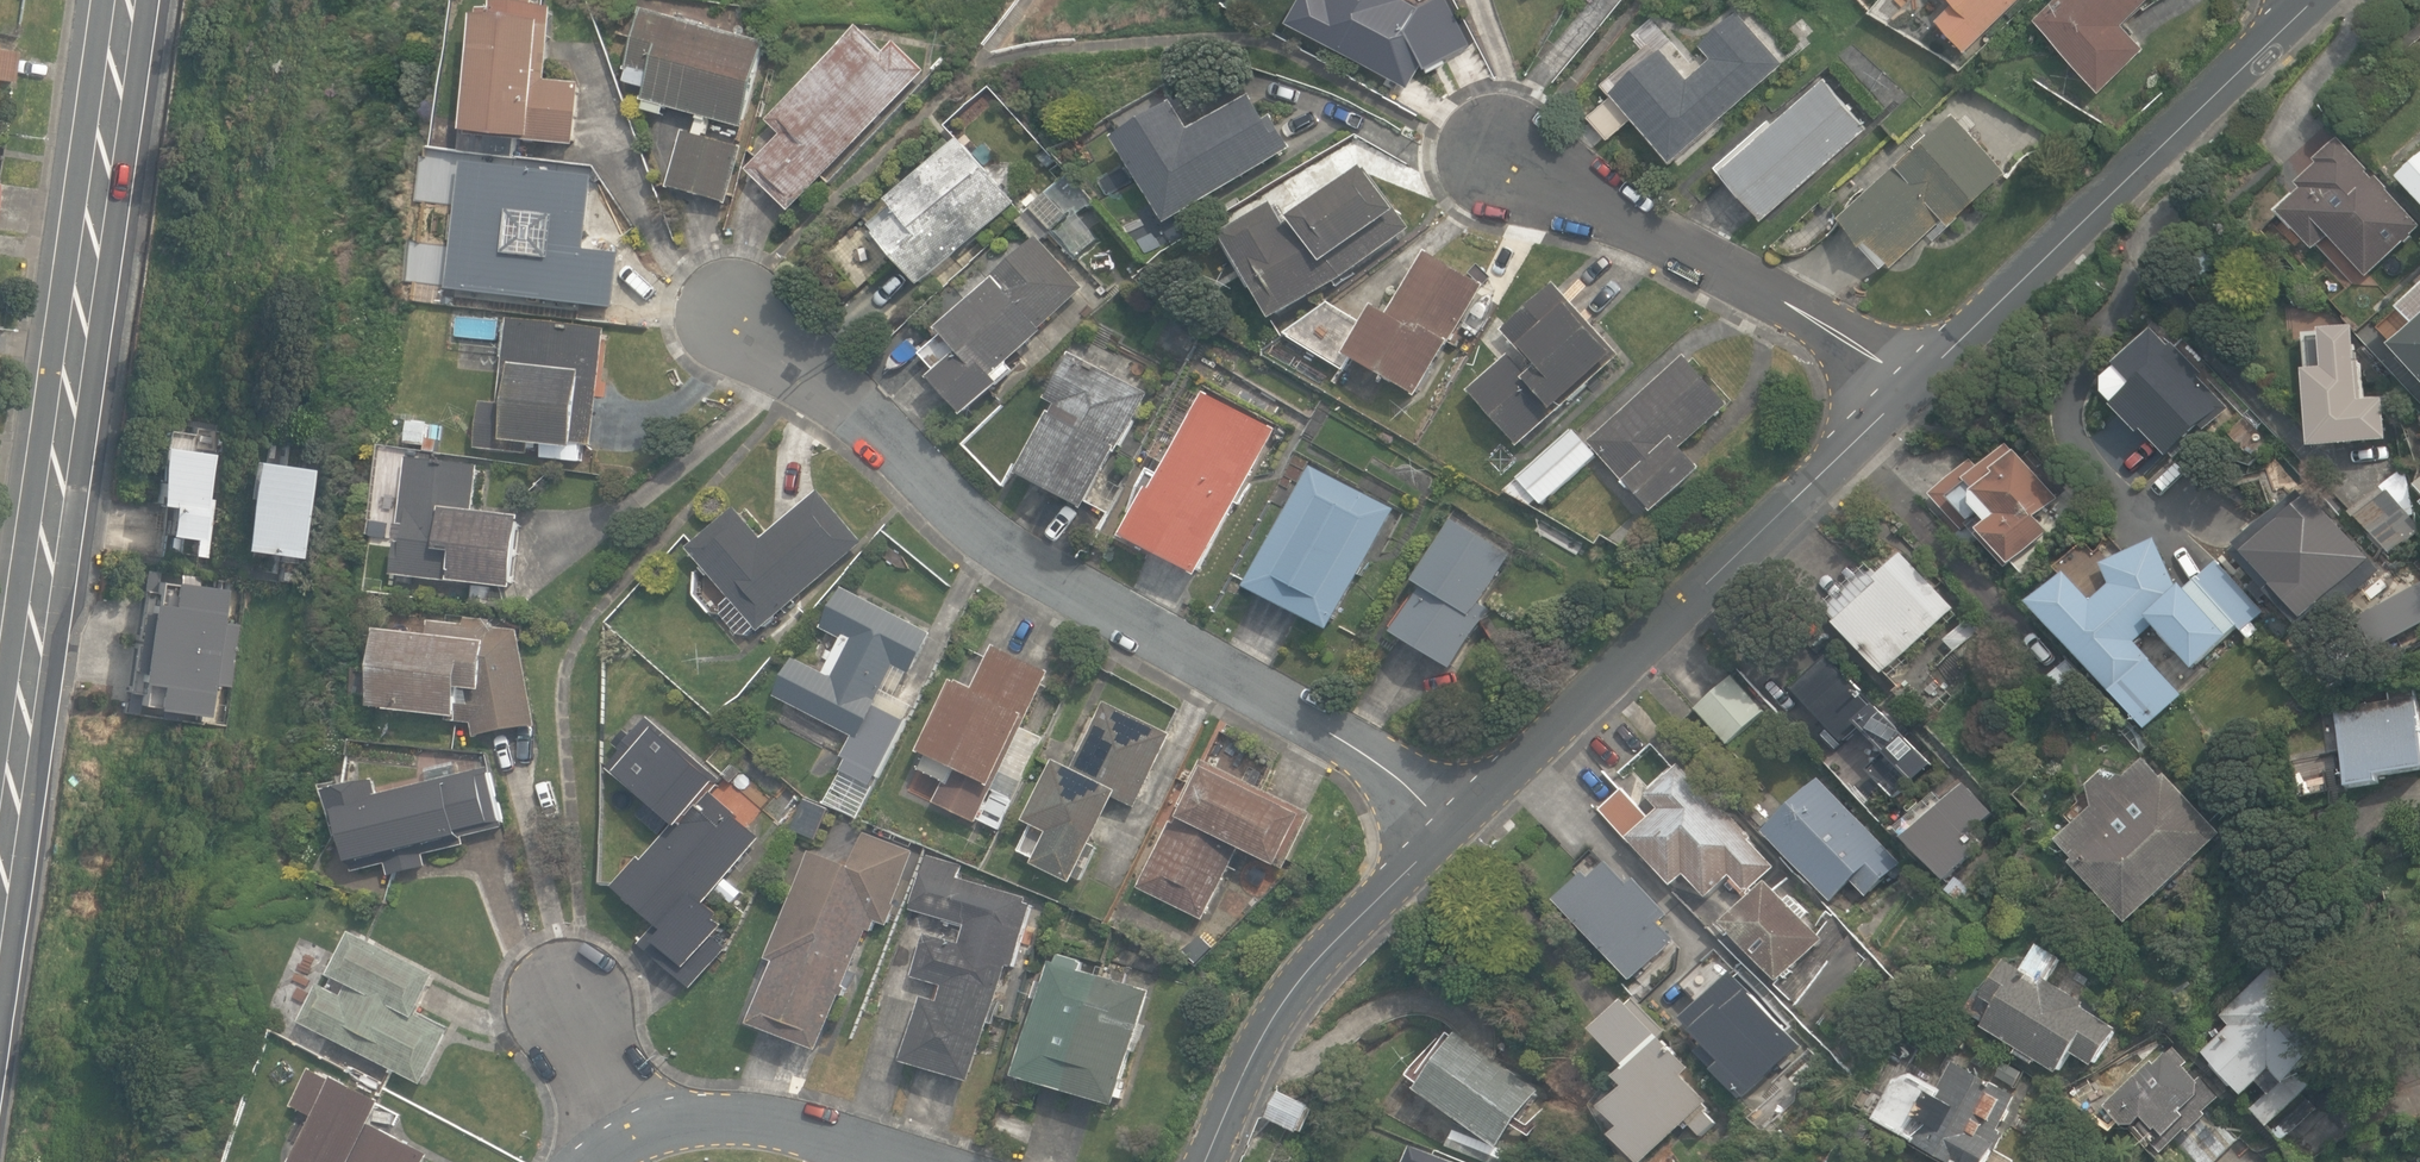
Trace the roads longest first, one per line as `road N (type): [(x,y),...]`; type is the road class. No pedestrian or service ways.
road 1 (secondary): [(0,870),(127,0)]
road 2 (residential): [(745,322),(934,489),(1072,589),(1459,820)]
road 3 (residential): [(1926,380),(1459,820)]
road 4 (residential): [(2315,0),(1926,380)]
road 5 (residential): [(1926,380),(1501,154)]
road 6 (residential): [(1459,820),(1290,1003),(1208,1161)]
road 7 (residential): [(913,1161),(756,1120),(686,1114),(616,1129),(587,1161)]

